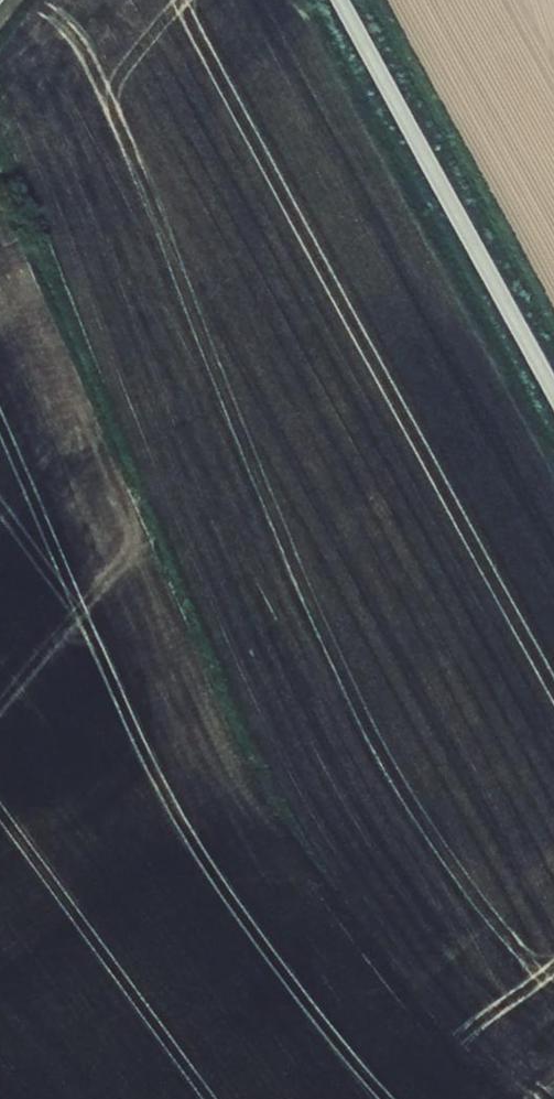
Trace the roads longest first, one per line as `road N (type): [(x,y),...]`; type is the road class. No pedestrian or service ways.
road 1 (unclassified): [(340,0),(553,392)]

